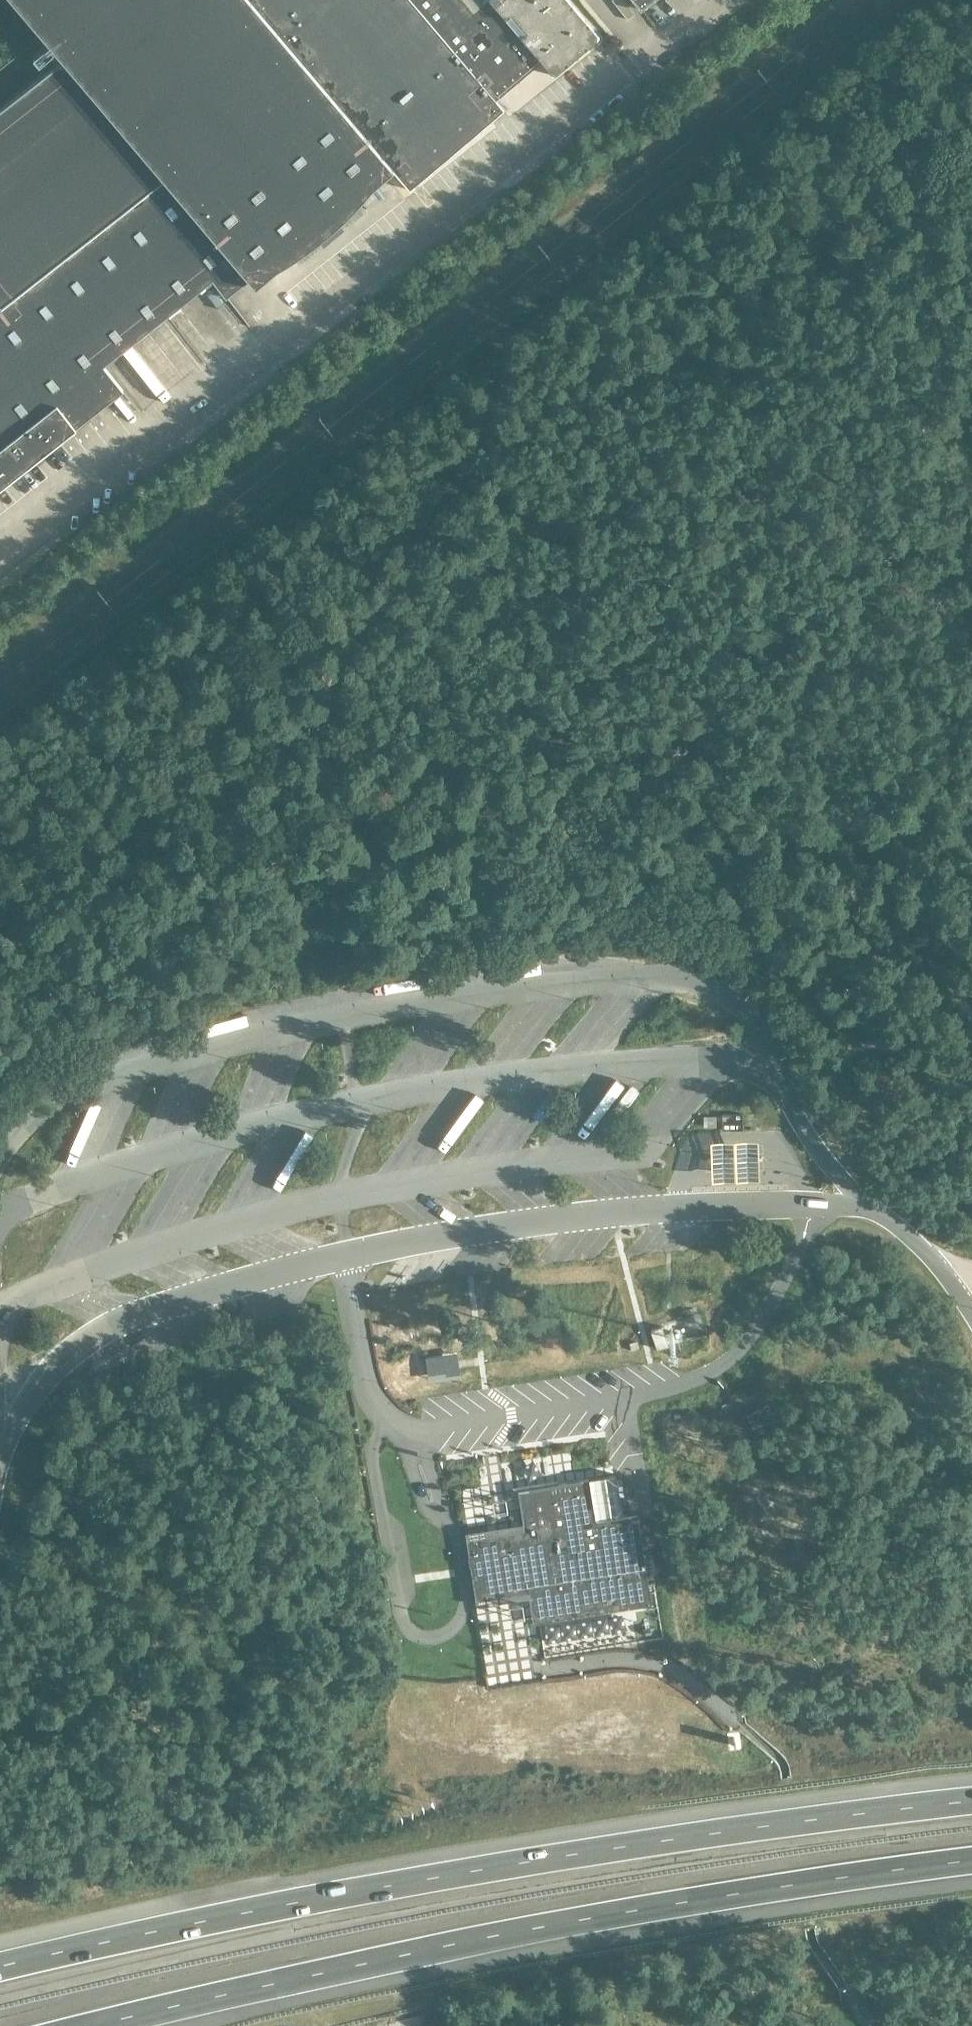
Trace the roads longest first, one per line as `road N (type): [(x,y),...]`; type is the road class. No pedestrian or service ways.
road 1 (motorway): [(971,1801),(385,1886),(0,1966)]
road 2 (motorway): [(93,2025),(455,1943),(971,1860)]

